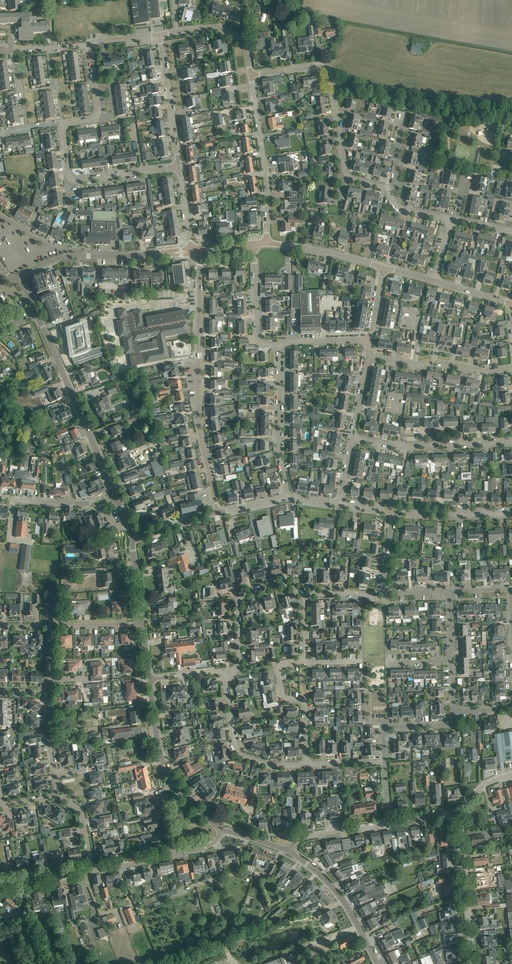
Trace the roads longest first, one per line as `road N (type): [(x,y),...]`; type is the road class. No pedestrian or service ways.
road 1 (residential): [(200,254),(198,413),(217,513)]
road 2 (tertiary): [(115,501),(37,314)]
road 3 (residential): [(346,174),(330,72),(318,66),(251,76)]
road 4 (residential): [(266,243),(251,76)]
road 5 (residential): [(179,167),(74,181),(65,124)]
road 6 (residential): [(511,441),(398,447),(352,438)]
road 7 (residential): [(307,765),(239,756),(225,681),(235,670)]
road 8 (residential): [(288,498),(279,343)]
road 9 (residential): [(457,817),(472,963)]
road 10 (tertiary): [(378,963),(330,883),(289,851)]
road 11 (tertiary): [(23,279),(67,256),(162,253)]
road 12 (residential): [(511,369),(367,357)]
road 13 (residential): [(235,670),(240,597),(282,585),(303,595)]
road 14 (residential): [(307,765),(305,706),(284,697),(279,670),(302,661)]
road 15 (residential): [(179,167),(160,35)]
road 16 (tertiary): [(384,267),(266,243)]

